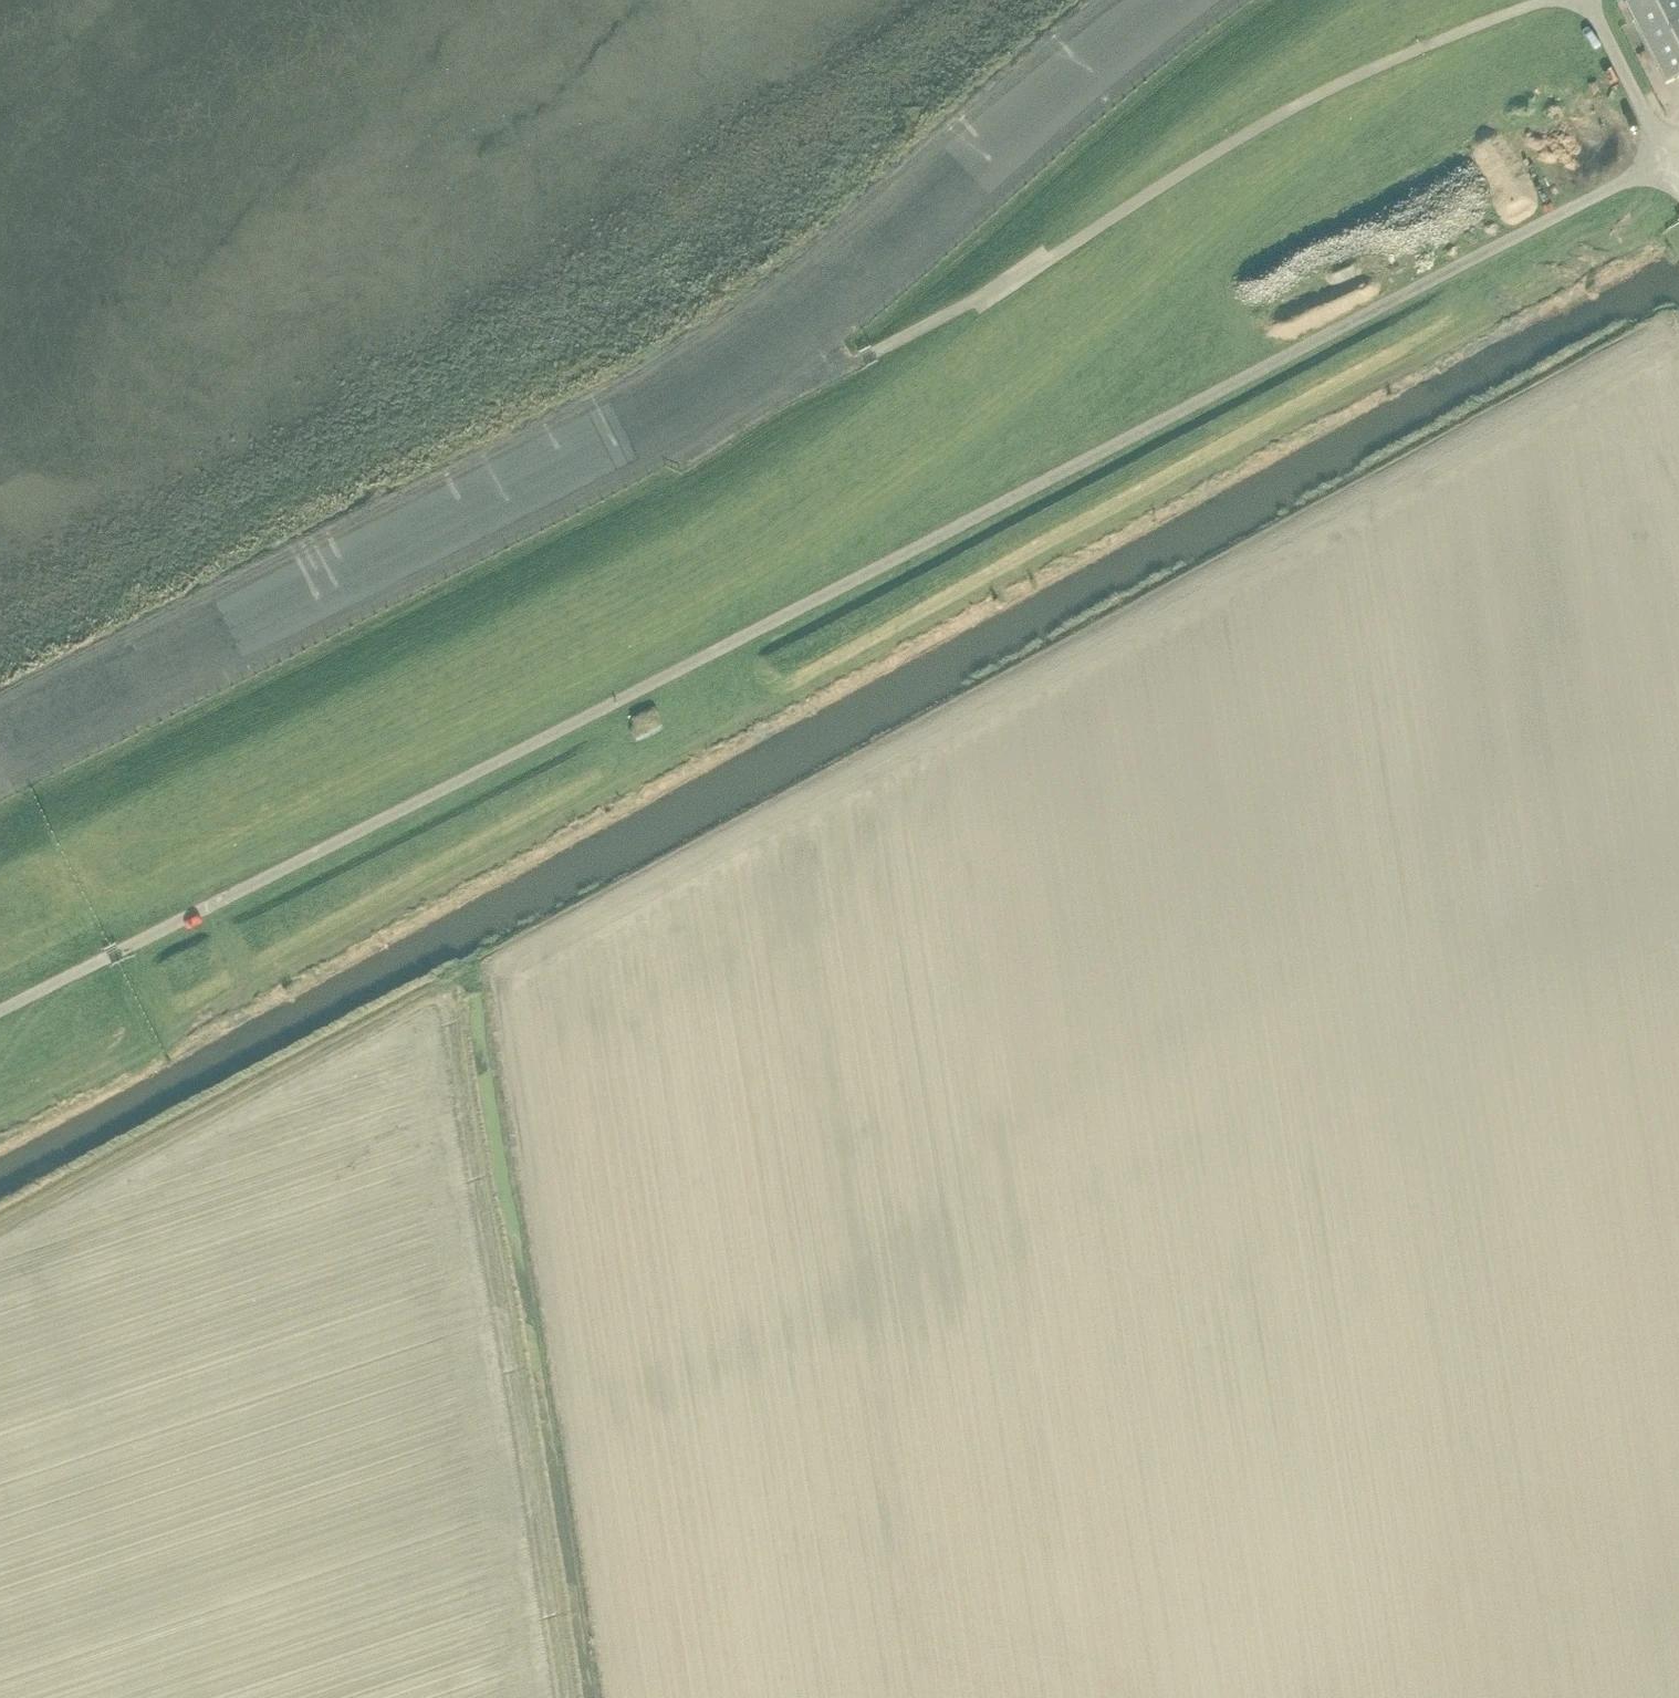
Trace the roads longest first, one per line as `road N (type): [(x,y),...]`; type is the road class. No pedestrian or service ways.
road 1 (unclassified): [(0,1012),(1664,159)]
road 2 (unclassified): [(1536,0),(1308,99),(1056,254),(866,356)]
road 3 (unclassified): [(1664,159),(1592,0)]

